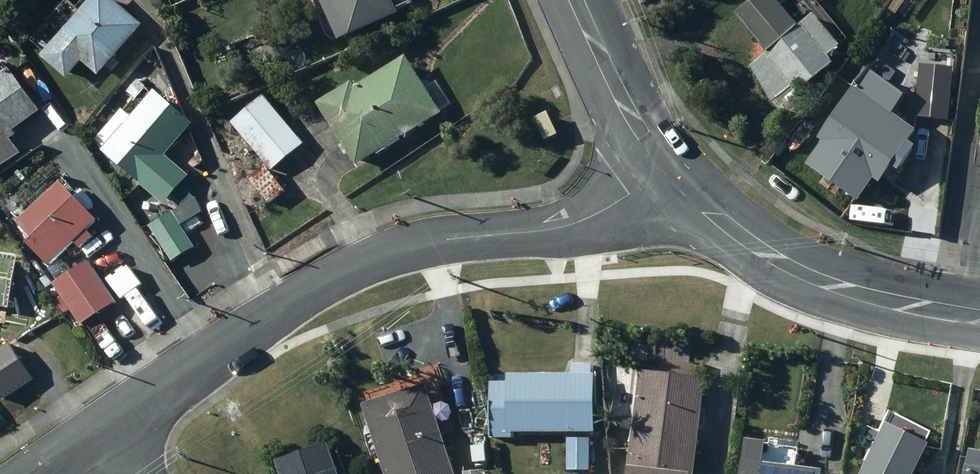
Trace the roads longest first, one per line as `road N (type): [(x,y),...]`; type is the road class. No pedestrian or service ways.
road 1 (residential): [(105,429),(307,291),(372,259),(433,242),(575,225),(667,168)]
road 2 (secondary): [(667,168),(772,256),(832,286),(979,317)]
road 3 (secondary): [(576,0),(667,168)]

